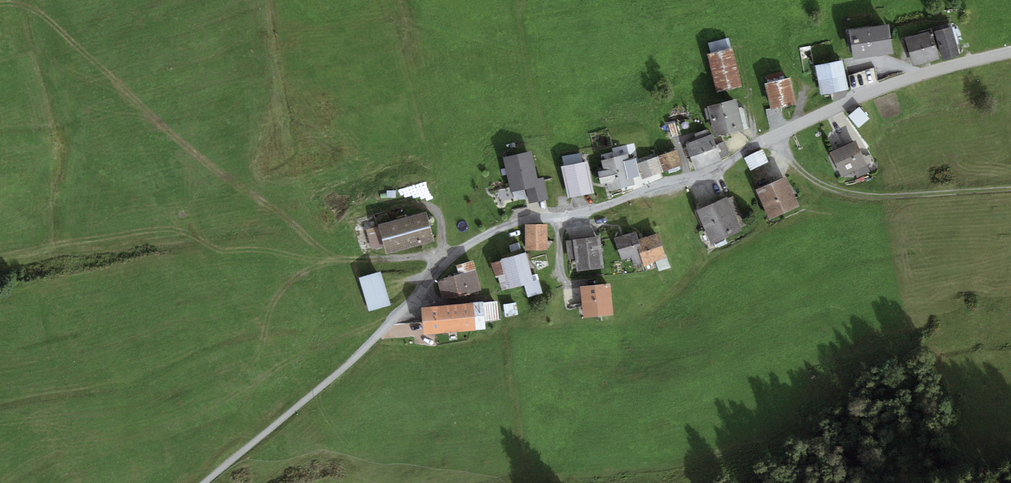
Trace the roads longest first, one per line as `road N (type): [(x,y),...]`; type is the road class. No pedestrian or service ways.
road 1 (residential): [(414,300),(446,263),(486,235),(715,171),(870,94),(1010,54)]
road 2 (track): [(203,482),(342,371),(414,300)]
road 3 (track): [(784,133),(791,167),(835,192),(892,199),(1010,191)]

